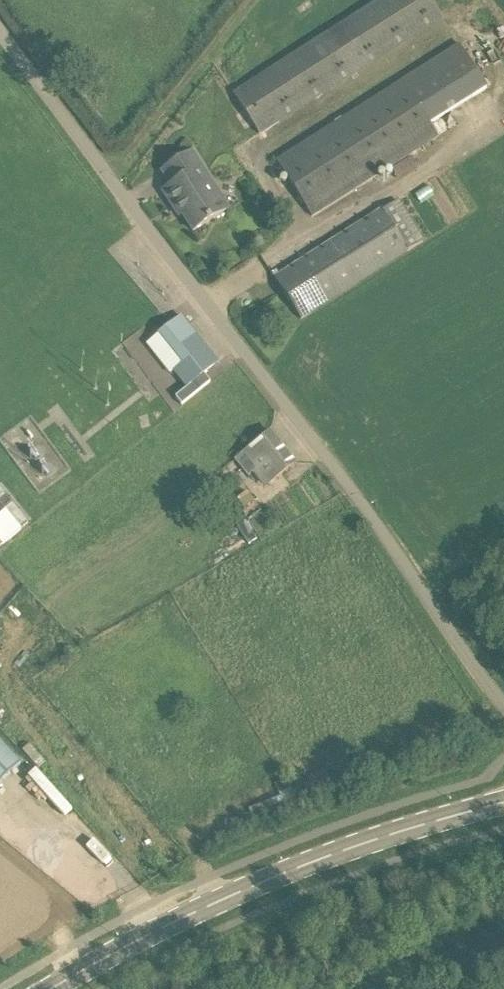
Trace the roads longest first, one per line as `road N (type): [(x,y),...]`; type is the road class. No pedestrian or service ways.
road 1 (unclassified): [(503,706),(348,484),(0,27)]
road 2 (secondary): [(50,988),(298,866),(503,802)]
road 3 (track): [(251,0),(115,182)]

